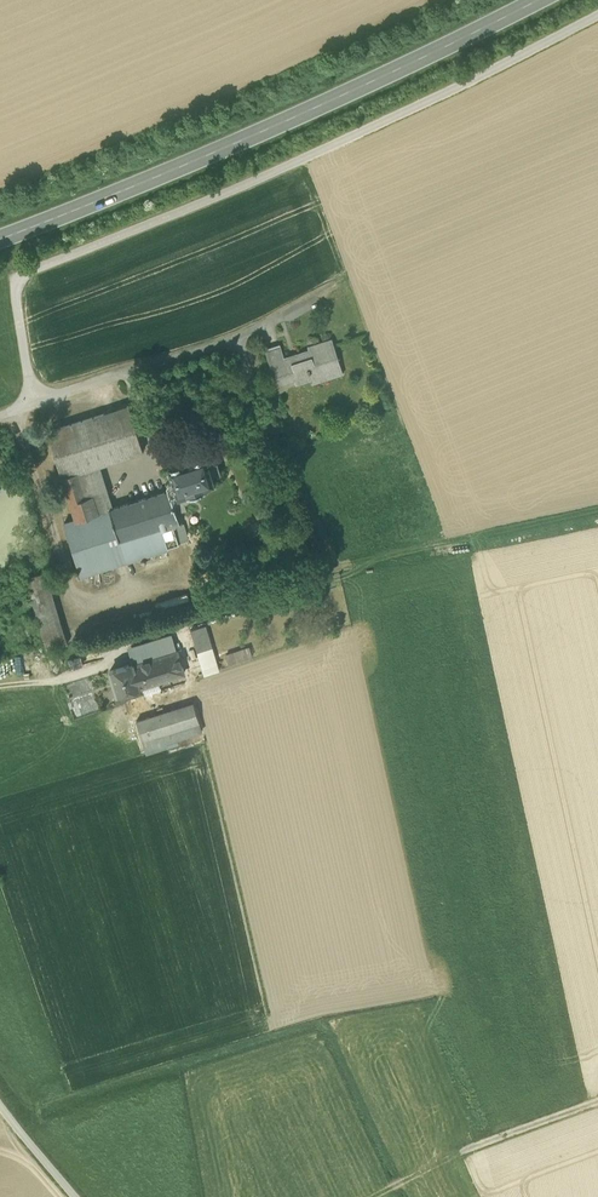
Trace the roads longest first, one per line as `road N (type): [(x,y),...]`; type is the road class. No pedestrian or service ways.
road 1 (track): [(597,16),(242,187),(25,273),(16,285),(33,401)]
road 2 (primary): [(0,239),(216,152),(540,0)]
road 3 (track): [(597,511),(334,568),(235,339)]
road 4 (unclassified): [(338,285),(235,339),(0,412)]
road 5 (track): [(334,568),(331,583),(114,646),(112,662)]
road 6 (track): [(597,1101),(461,1150)]

